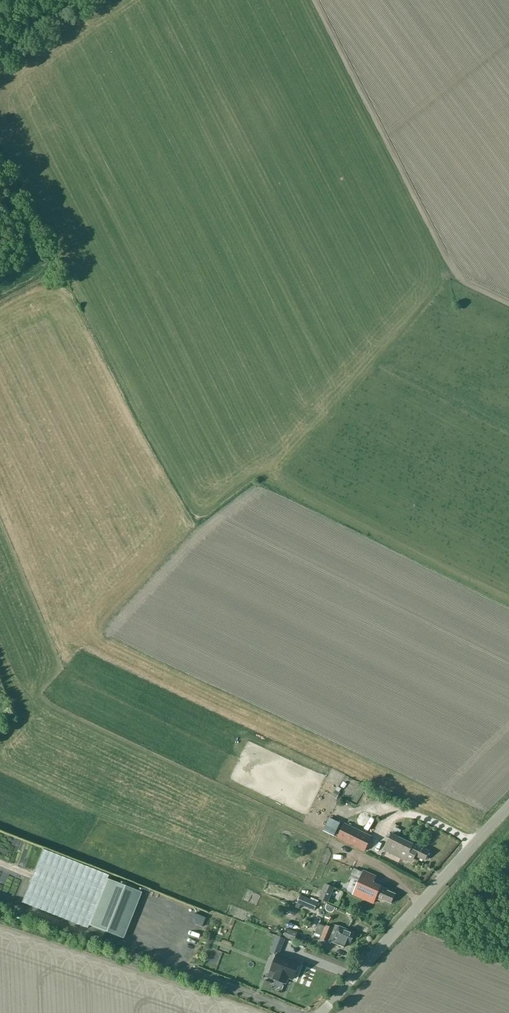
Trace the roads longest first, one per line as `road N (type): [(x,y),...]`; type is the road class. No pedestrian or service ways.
road 1 (tertiary): [(321,1012),(508,807)]

